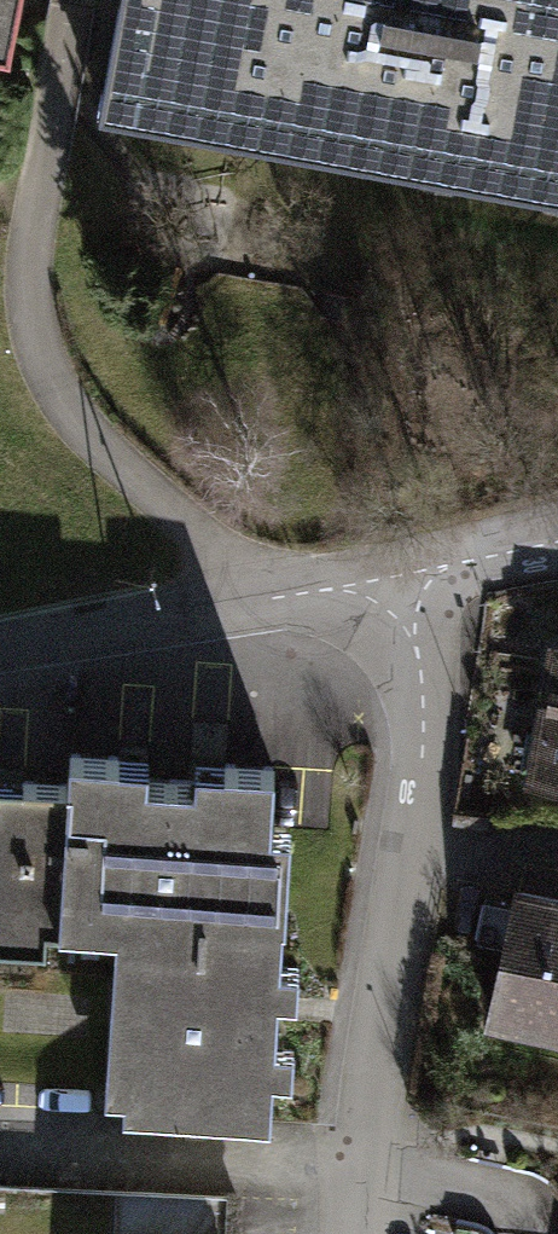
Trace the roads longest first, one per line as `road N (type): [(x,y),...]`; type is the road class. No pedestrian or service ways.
road 1 (residential): [(399,577),(421,672),(423,752),(362,1151),(358,1233)]
road 2 (residential): [(399,577),(0,647)]
road 3 (residential): [(557,551),(399,577)]

